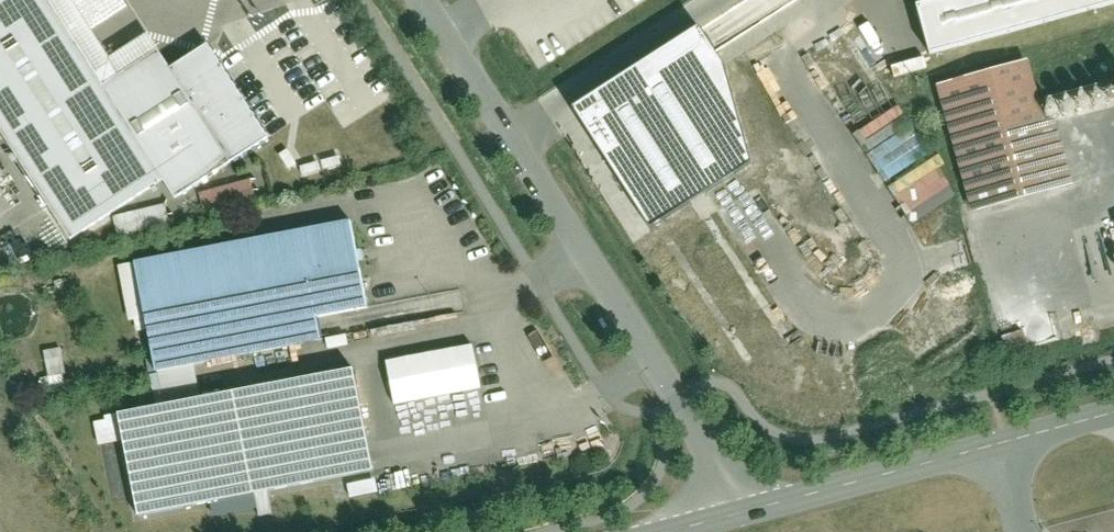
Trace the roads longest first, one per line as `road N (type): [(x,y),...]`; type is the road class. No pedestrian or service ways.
road 1 (residential): [(745,509),(716,451),(425,0)]
road 2 (residential): [(1113,405),(745,509)]

